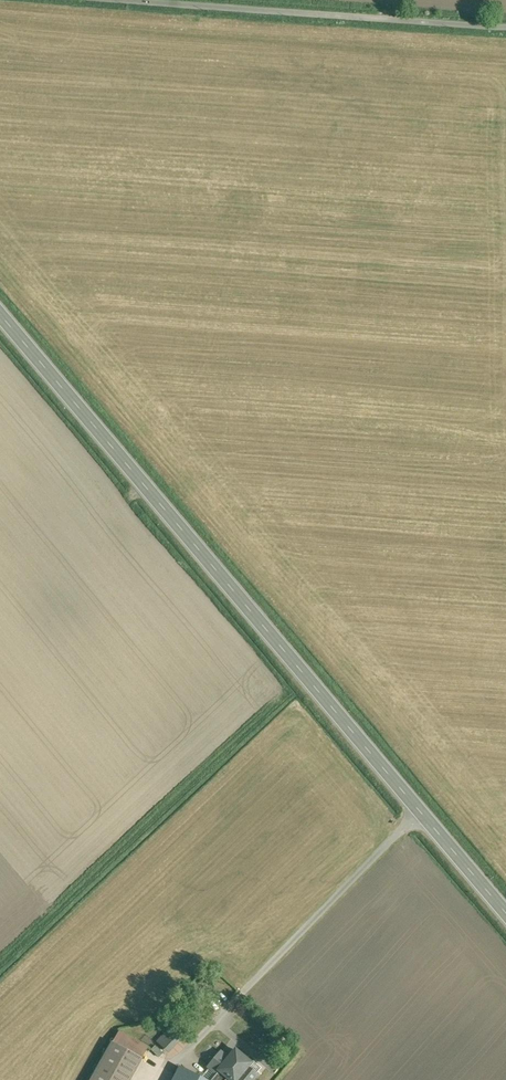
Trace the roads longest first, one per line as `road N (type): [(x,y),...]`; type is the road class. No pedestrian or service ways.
road 1 (secondary): [(0,314),(505,912)]
road 2 (unclassified): [(90,0),(505,29)]

